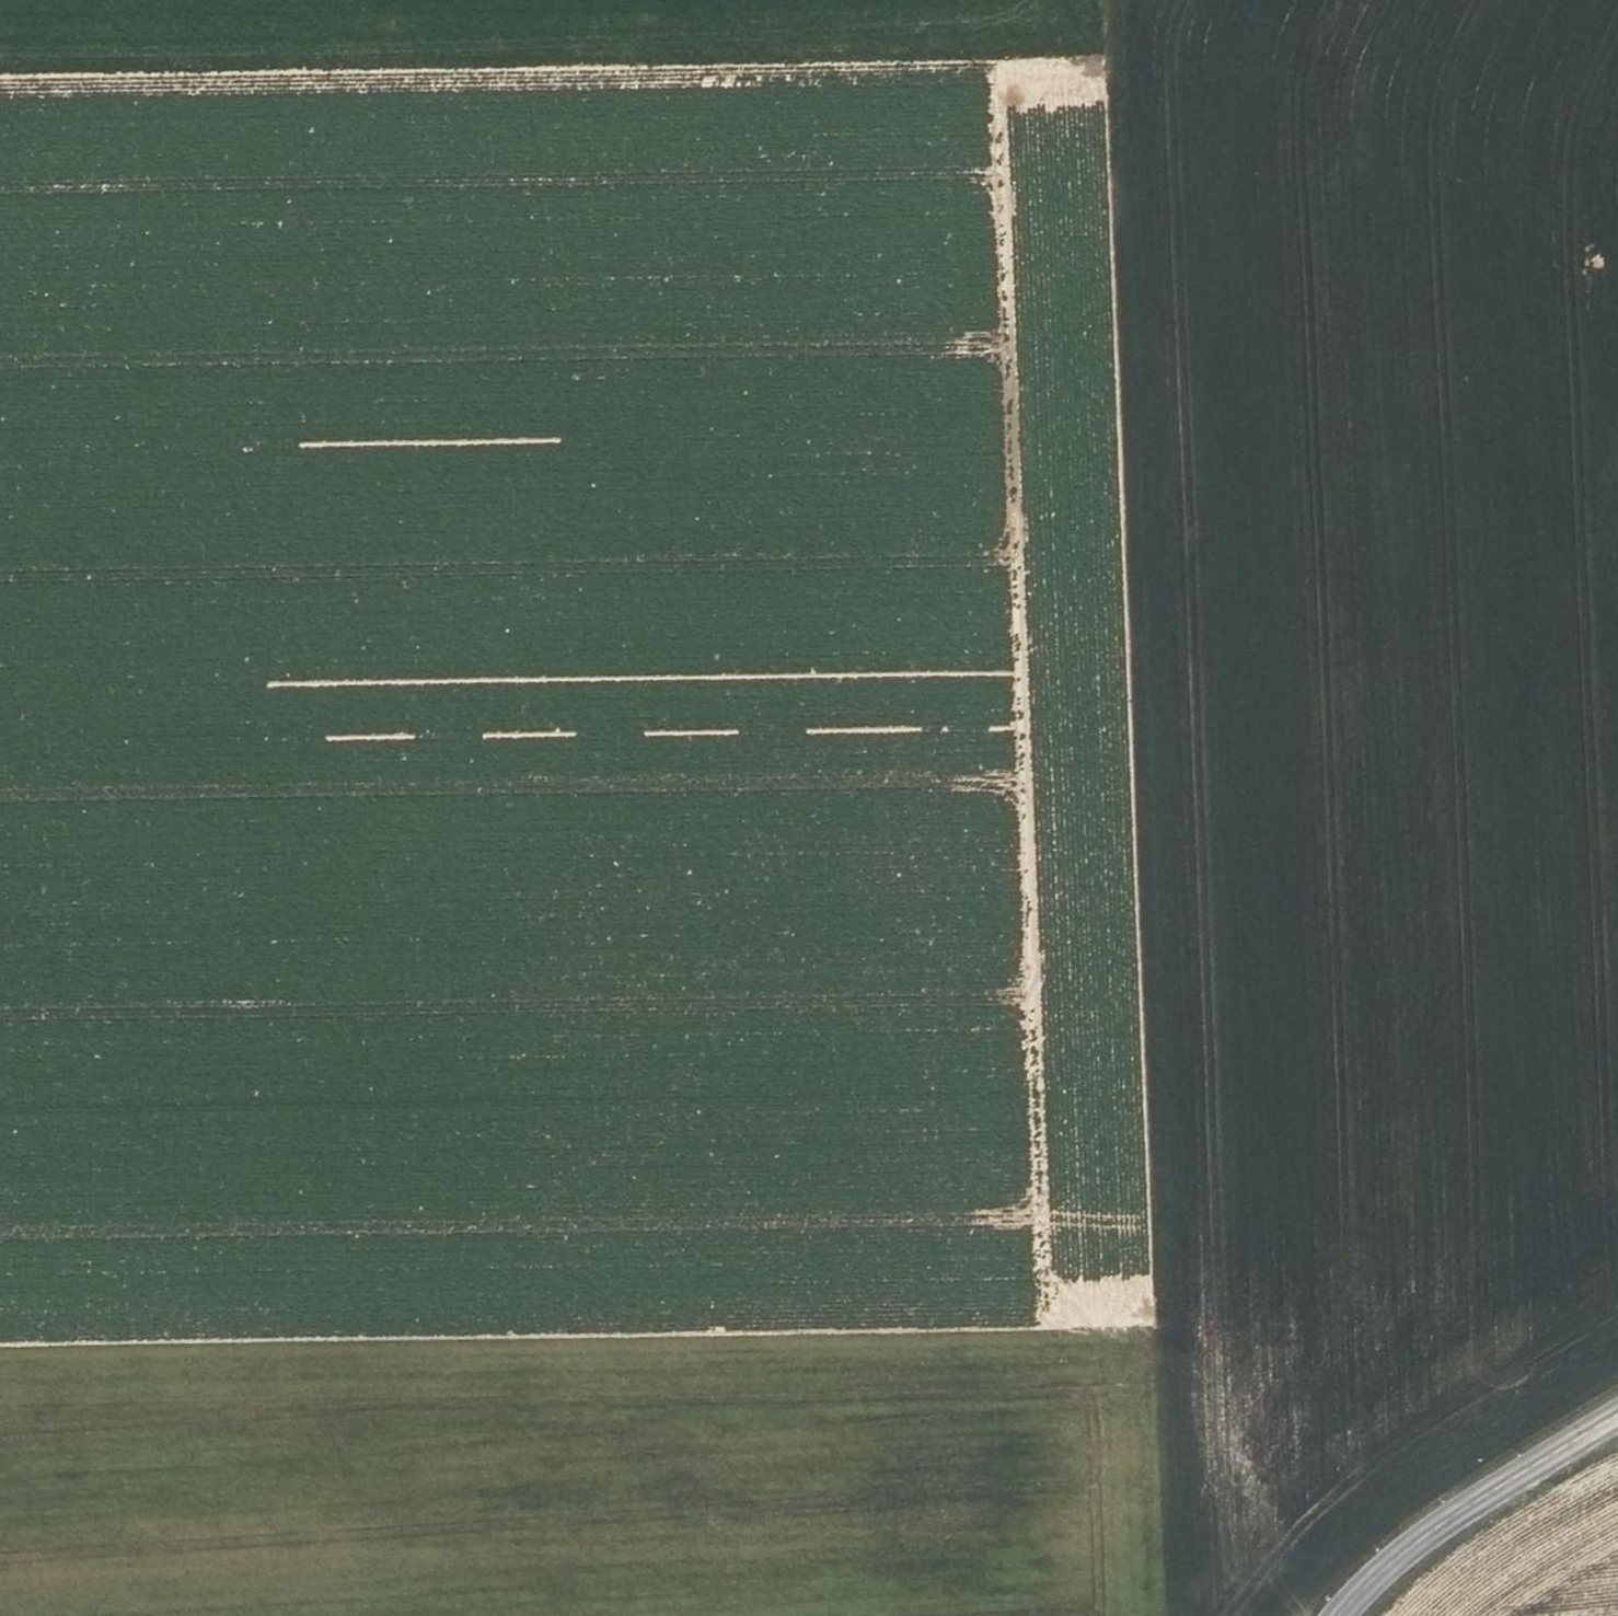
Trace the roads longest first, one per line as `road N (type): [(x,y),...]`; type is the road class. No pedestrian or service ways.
road 1 (tertiary): [(1325,1615),(1443,1509),(1617,1403)]

